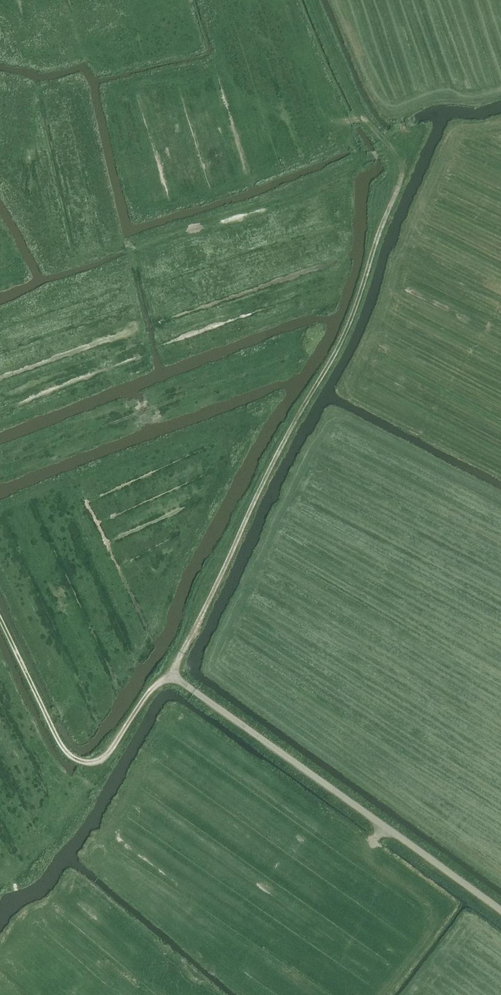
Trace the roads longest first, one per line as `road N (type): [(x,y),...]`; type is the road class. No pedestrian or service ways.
road 1 (track): [(402,162),(400,186),(345,335),(276,459),(174,676)]
road 2 (track): [(500,911),(174,676)]
road 3 (track): [(174,676),(152,687),(109,753),(80,762),(66,752),(0,620)]

